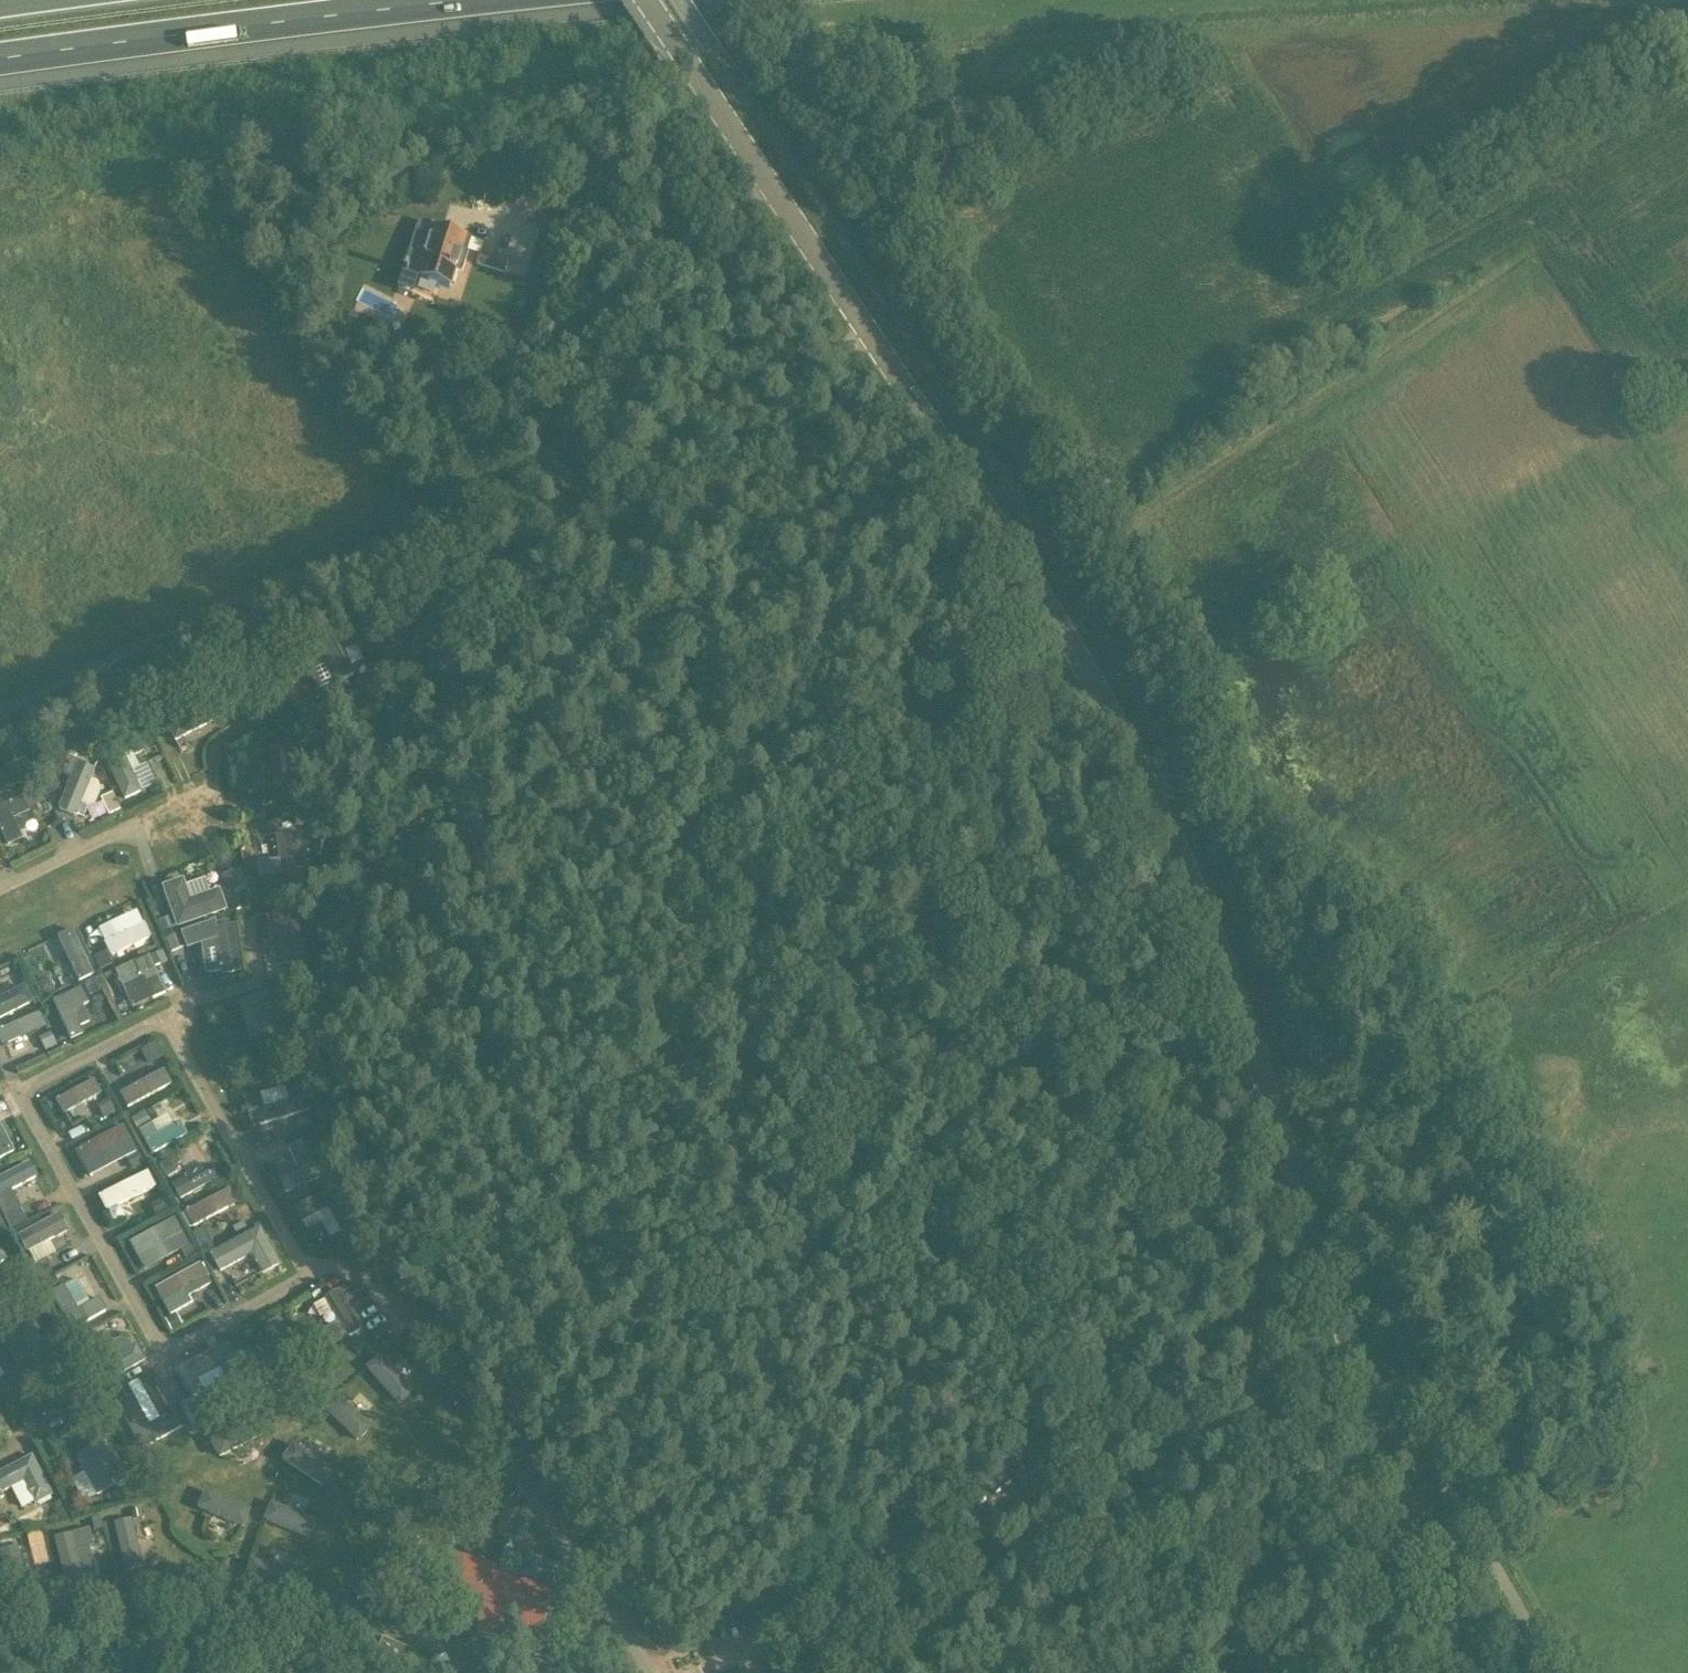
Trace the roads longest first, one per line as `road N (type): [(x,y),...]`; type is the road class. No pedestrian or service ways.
road 1 (tertiary): [(1491,1672),(1372,1421),(1221,956),(1143,775),(1004,536),(648,0)]
road 2 (track): [(0,723),(391,524),(434,516),(505,568)]
road 3 (motorway): [(0,60),(492,0)]
road 4 (track): [(505,568),(655,470),(716,410),(867,331)]

